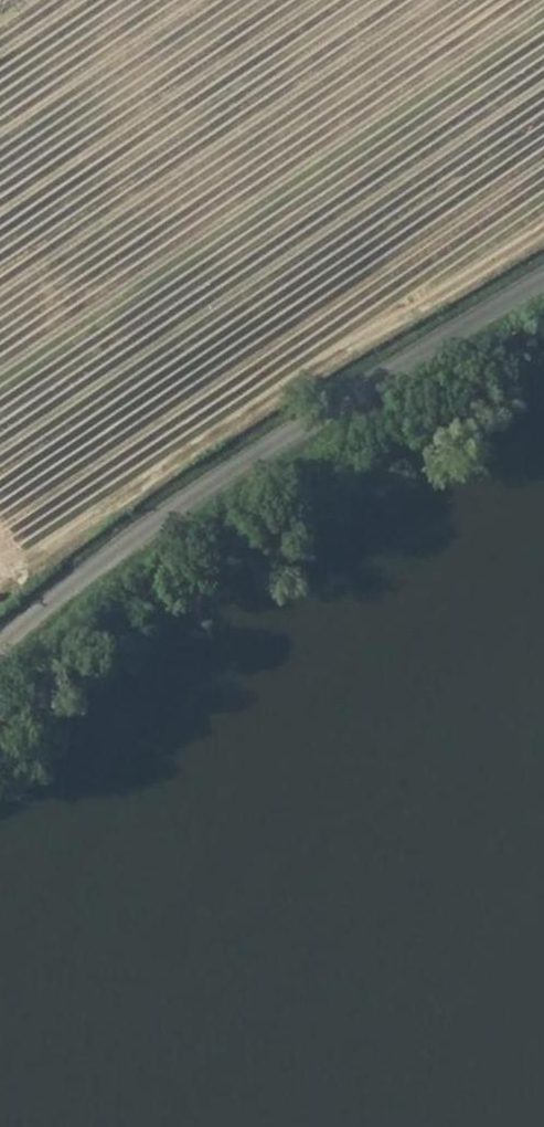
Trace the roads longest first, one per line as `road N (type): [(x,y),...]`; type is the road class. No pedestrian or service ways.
road 1 (track): [(0,641),(254,453),(543,277)]

